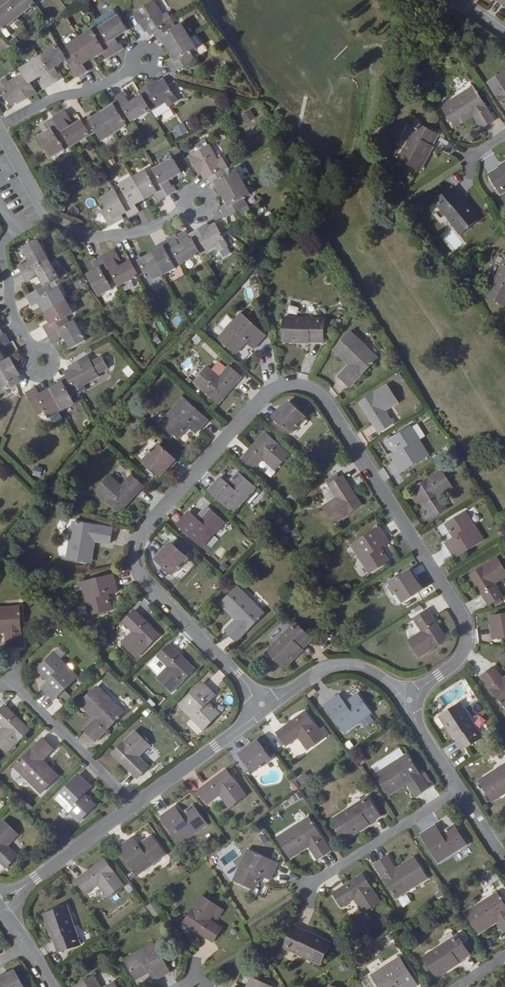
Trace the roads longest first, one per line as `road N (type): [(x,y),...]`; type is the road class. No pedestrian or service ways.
road 1 (residential): [(410,700),(454,666),(466,643),(466,618),(322,395),(298,386),(274,387),(142,530),(135,561),(151,593),(264,708)]
road 2 (residential): [(303,890),(461,788)]
road 3 (residential): [(9,679),(138,807)]
road 4 (residential): [(38,361),(11,308),(0,248),(46,216)]
road 5 (residential): [(0,904),(138,807)]
road 6 (residential): [(264,708),(323,672),(357,667),(410,700)]
road 7 (residential): [(198,201),(153,228),(93,237),(46,216)]
road 8 (residential): [(145,60),(102,86),(28,111),(0,132)]
road 9 (residential): [(138,807),(264,708)]

